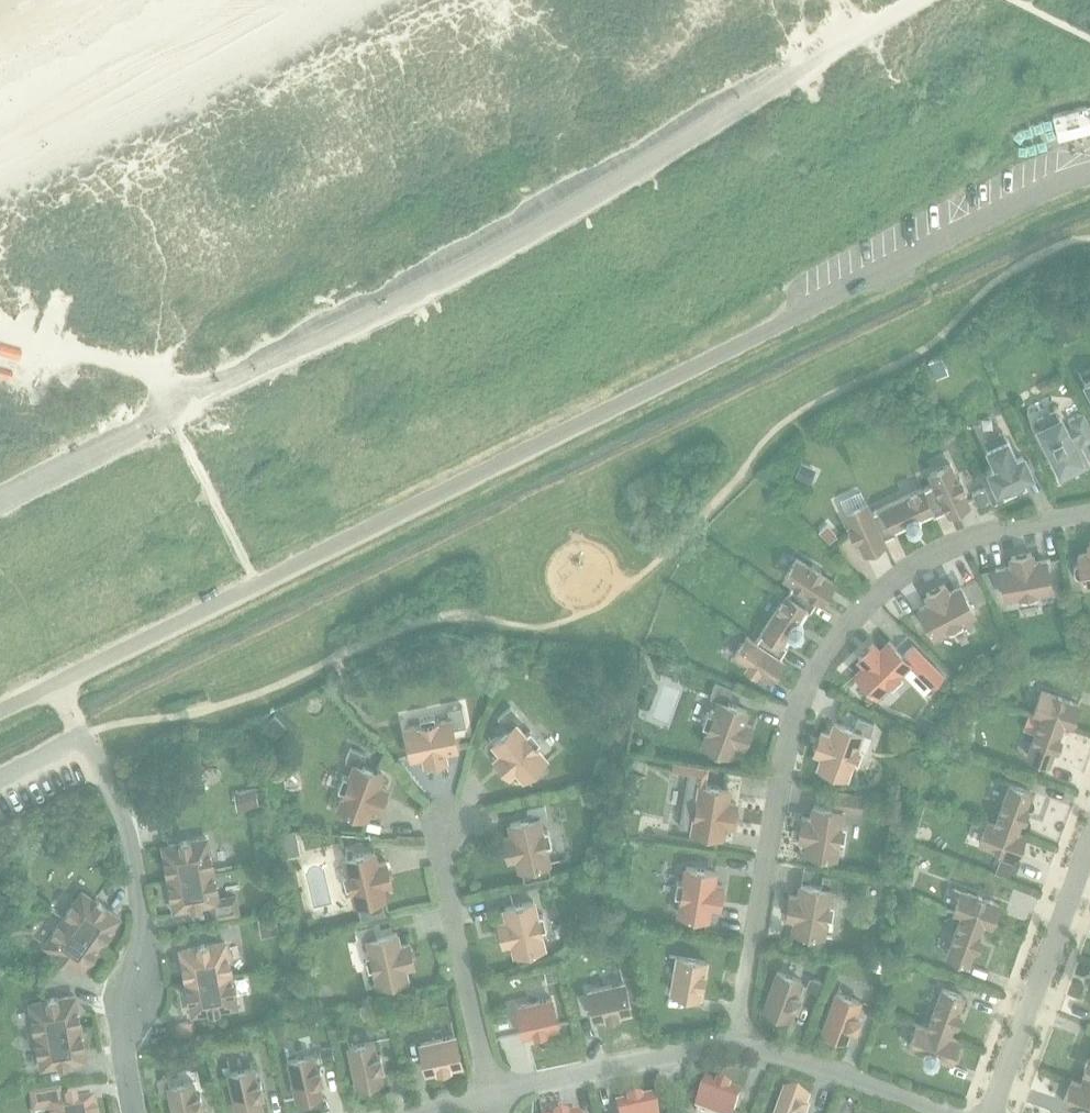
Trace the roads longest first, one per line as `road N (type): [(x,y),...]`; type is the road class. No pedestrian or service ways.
road 1 (unclassified): [(0,713),(1089,177)]
road 2 (unclassified): [(0,503),(527,236),(922,0)]
road 3 (unclassified): [(736,1045),(787,753),(819,677),(876,599),(949,546),(1089,515)]
road 4 (residential): [(139,1112),(129,1014),(153,941),(143,865),(89,741)]
road 5 (residential): [(990,1112),(1089,835)]
road 6 (unclassified): [(497,1102),(438,860),(449,819)]
road 7 (residential): [(497,1102),(736,1045)]
road 8 (residential): [(736,1045),(931,1112)]

